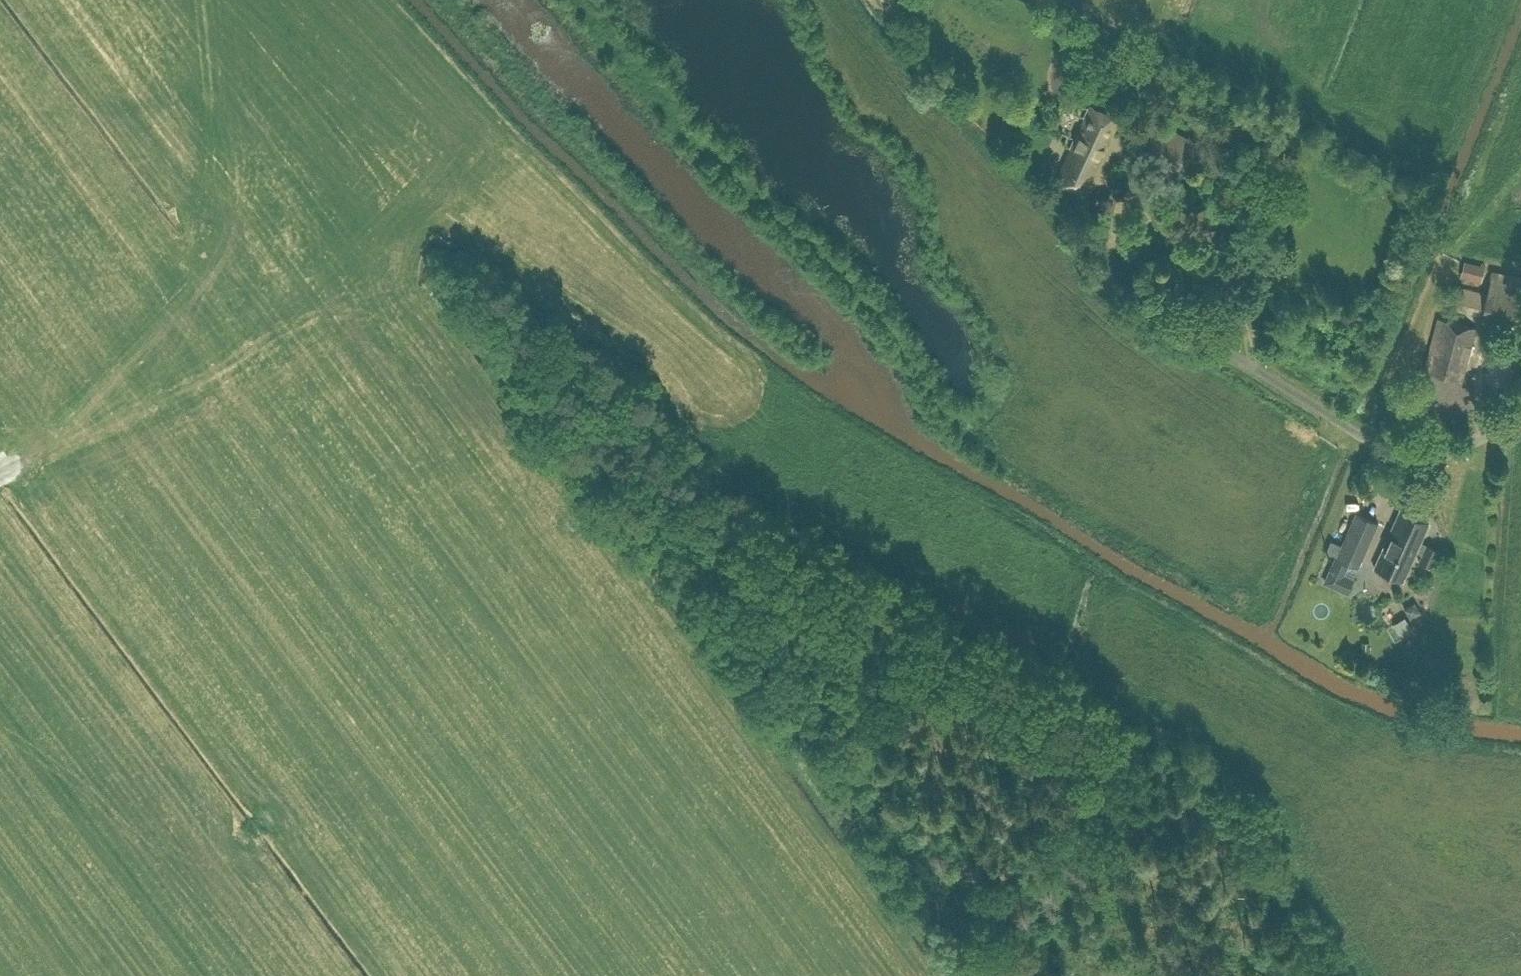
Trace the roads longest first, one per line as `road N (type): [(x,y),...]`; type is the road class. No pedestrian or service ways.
road 1 (unclassified): [(1520,422),(1433,459),(1396,457),(1123,286)]

